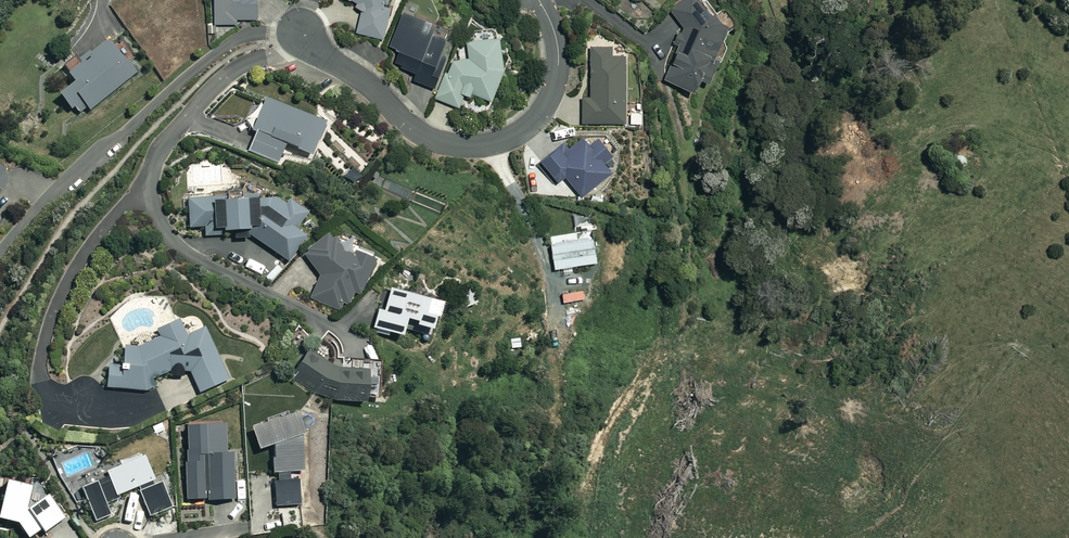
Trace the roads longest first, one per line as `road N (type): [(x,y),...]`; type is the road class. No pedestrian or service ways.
road 1 (residential): [(539,0),(559,55),(549,100),(523,129),(480,146),(431,141),(301,33)]

